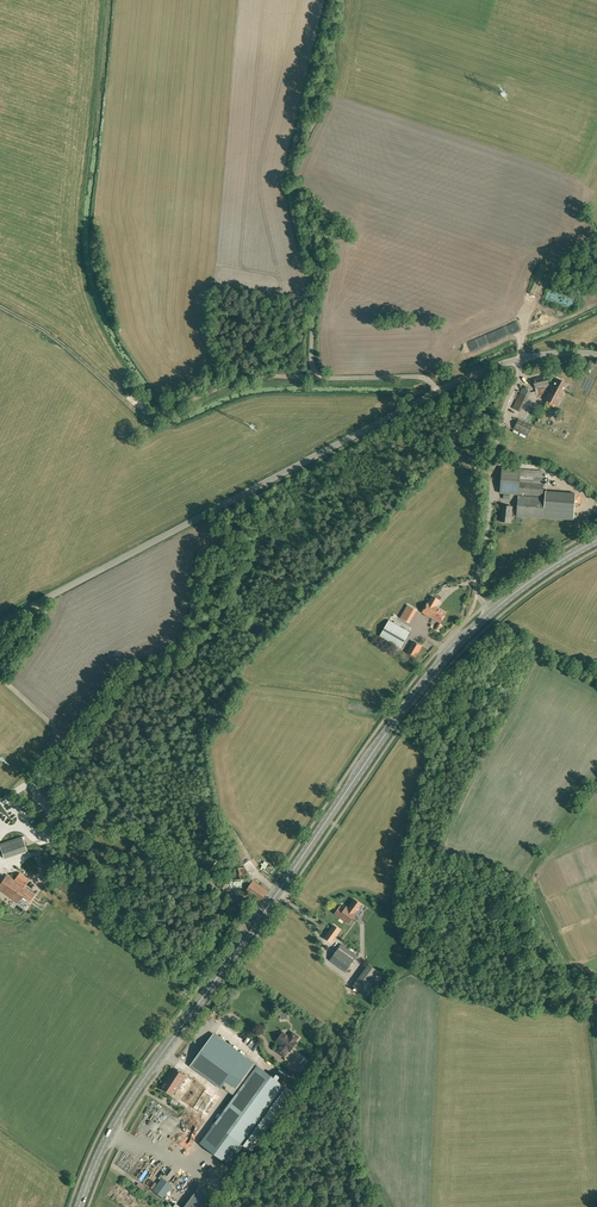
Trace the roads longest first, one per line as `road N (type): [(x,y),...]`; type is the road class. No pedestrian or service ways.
road 1 (track): [(101,805),(488,402),(514,388)]
road 2 (unclassified): [(37,603),(466,379),(520,360)]
road 3 (secondary): [(260,919),(399,717),(491,612)]
road 4 (track): [(314,370),(231,383),(150,422),(58,339),(0,307)]
road 5 (unclassified): [(231,898),(36,759),(62,734),(1,677)]
road 6 (secondary): [(80,1206),(128,1101),(260,919)]
road 7 (unclassified): [(491,612),(479,586),(520,360)]
road 8 (track): [(526,326),(596,151)]
road 9 (secondary): [(491,612),(596,541)]

